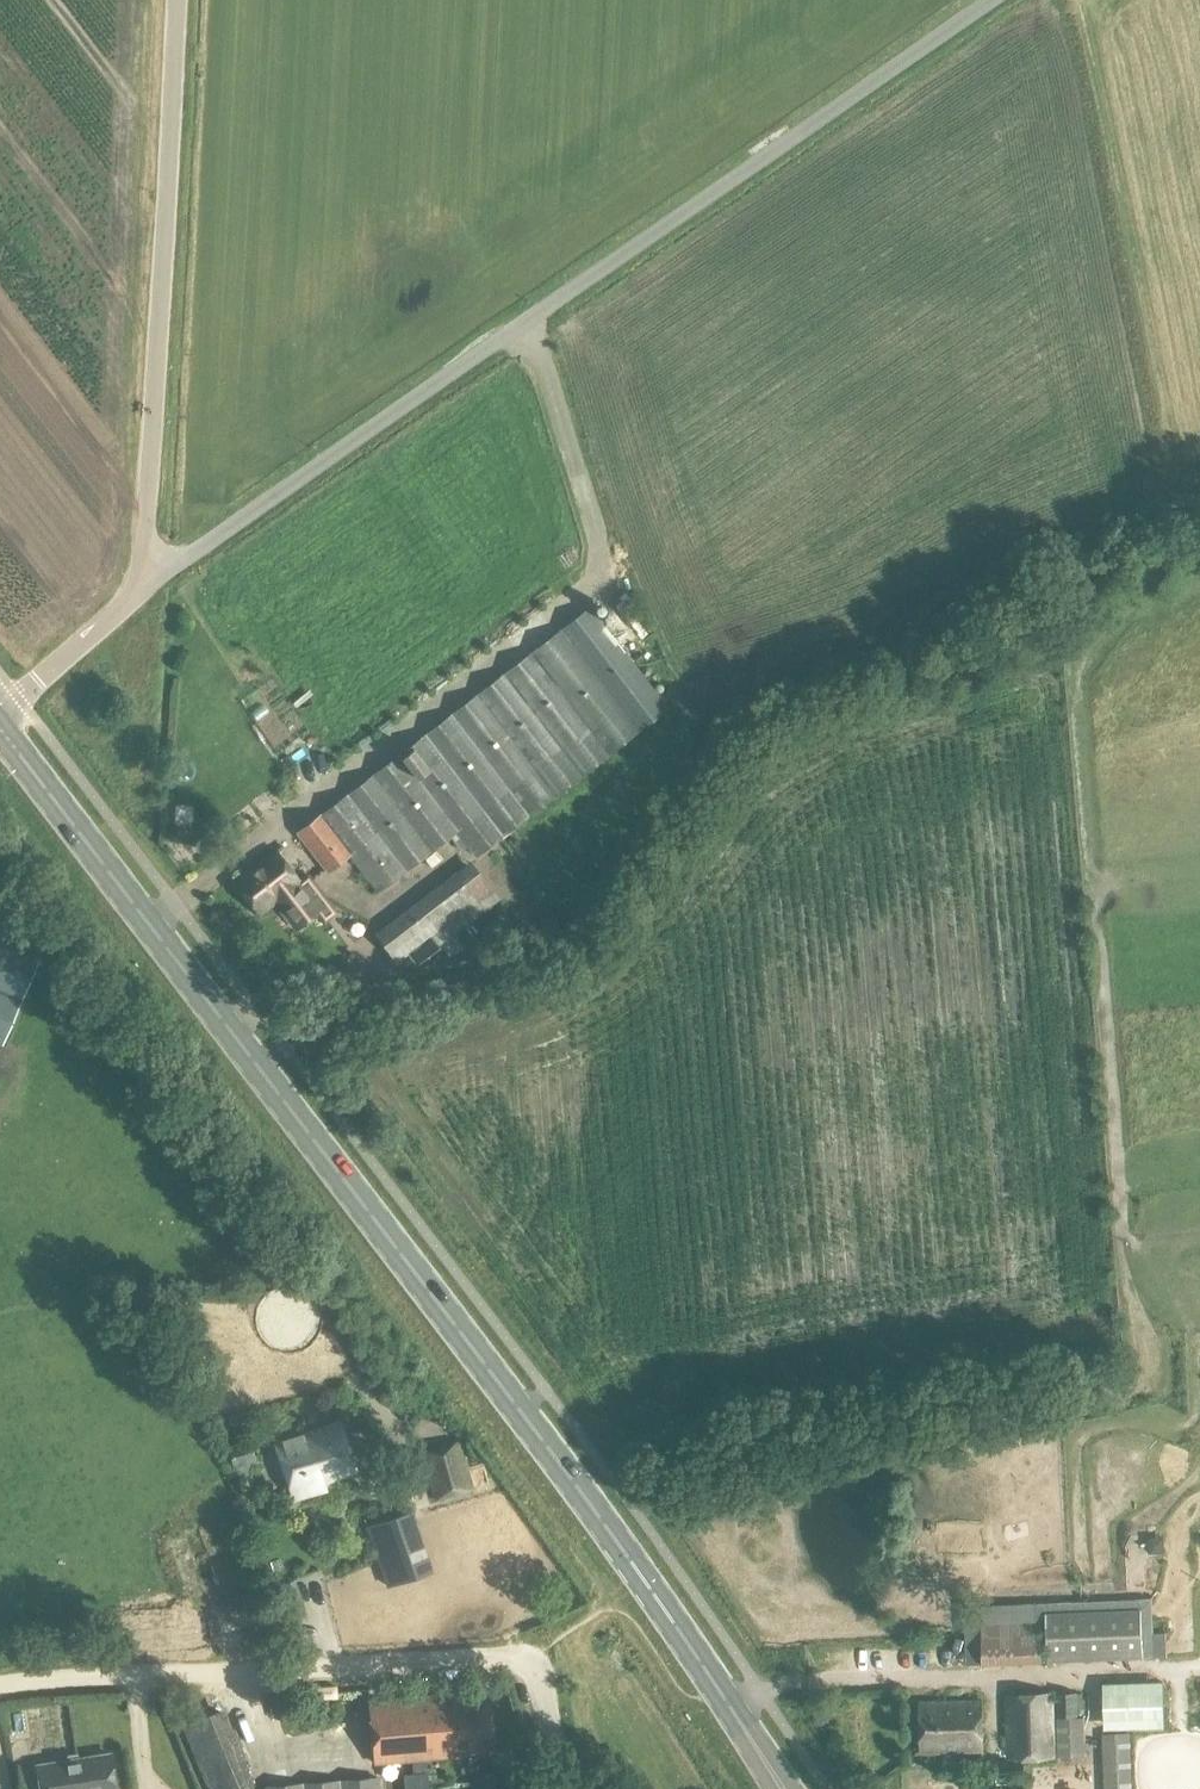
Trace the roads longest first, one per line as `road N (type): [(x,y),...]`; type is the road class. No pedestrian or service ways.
road 1 (primary): [(783,1788),(614,1537),(0,730)]
road 2 (unclassified): [(140,588),(996,0)]
road 3 (unclassified): [(140,588),(173,0)]
road 4 (track): [(0,1683),(52,1671),(530,1655)]
road 5 (unclassified): [(0,712),(140,588)]
road 6 (unclassified): [(570,1788),(530,1655)]

